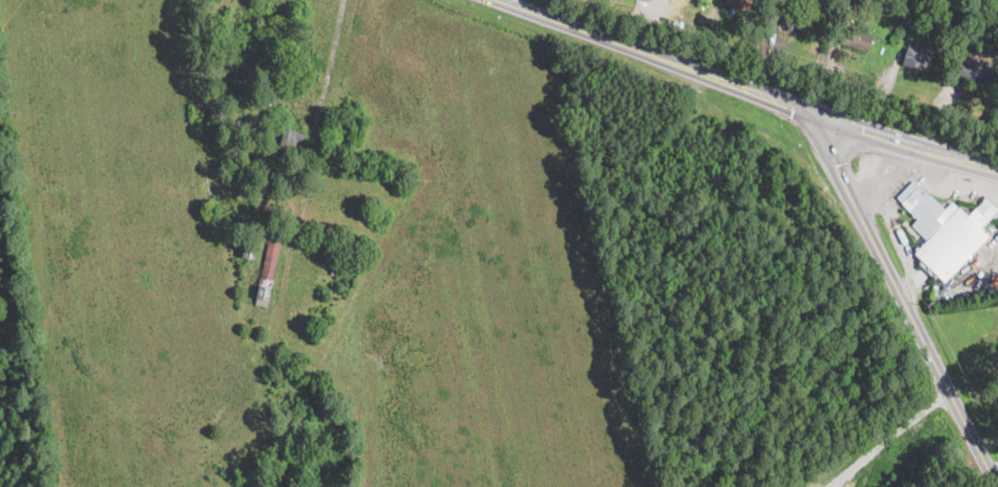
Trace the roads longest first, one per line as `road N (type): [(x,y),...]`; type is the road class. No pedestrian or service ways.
road 1 (tertiary): [(997,486),(809,111)]
road 2 (primary): [(496,0),(809,111)]
road 3 (primary): [(809,111),(997,166)]

